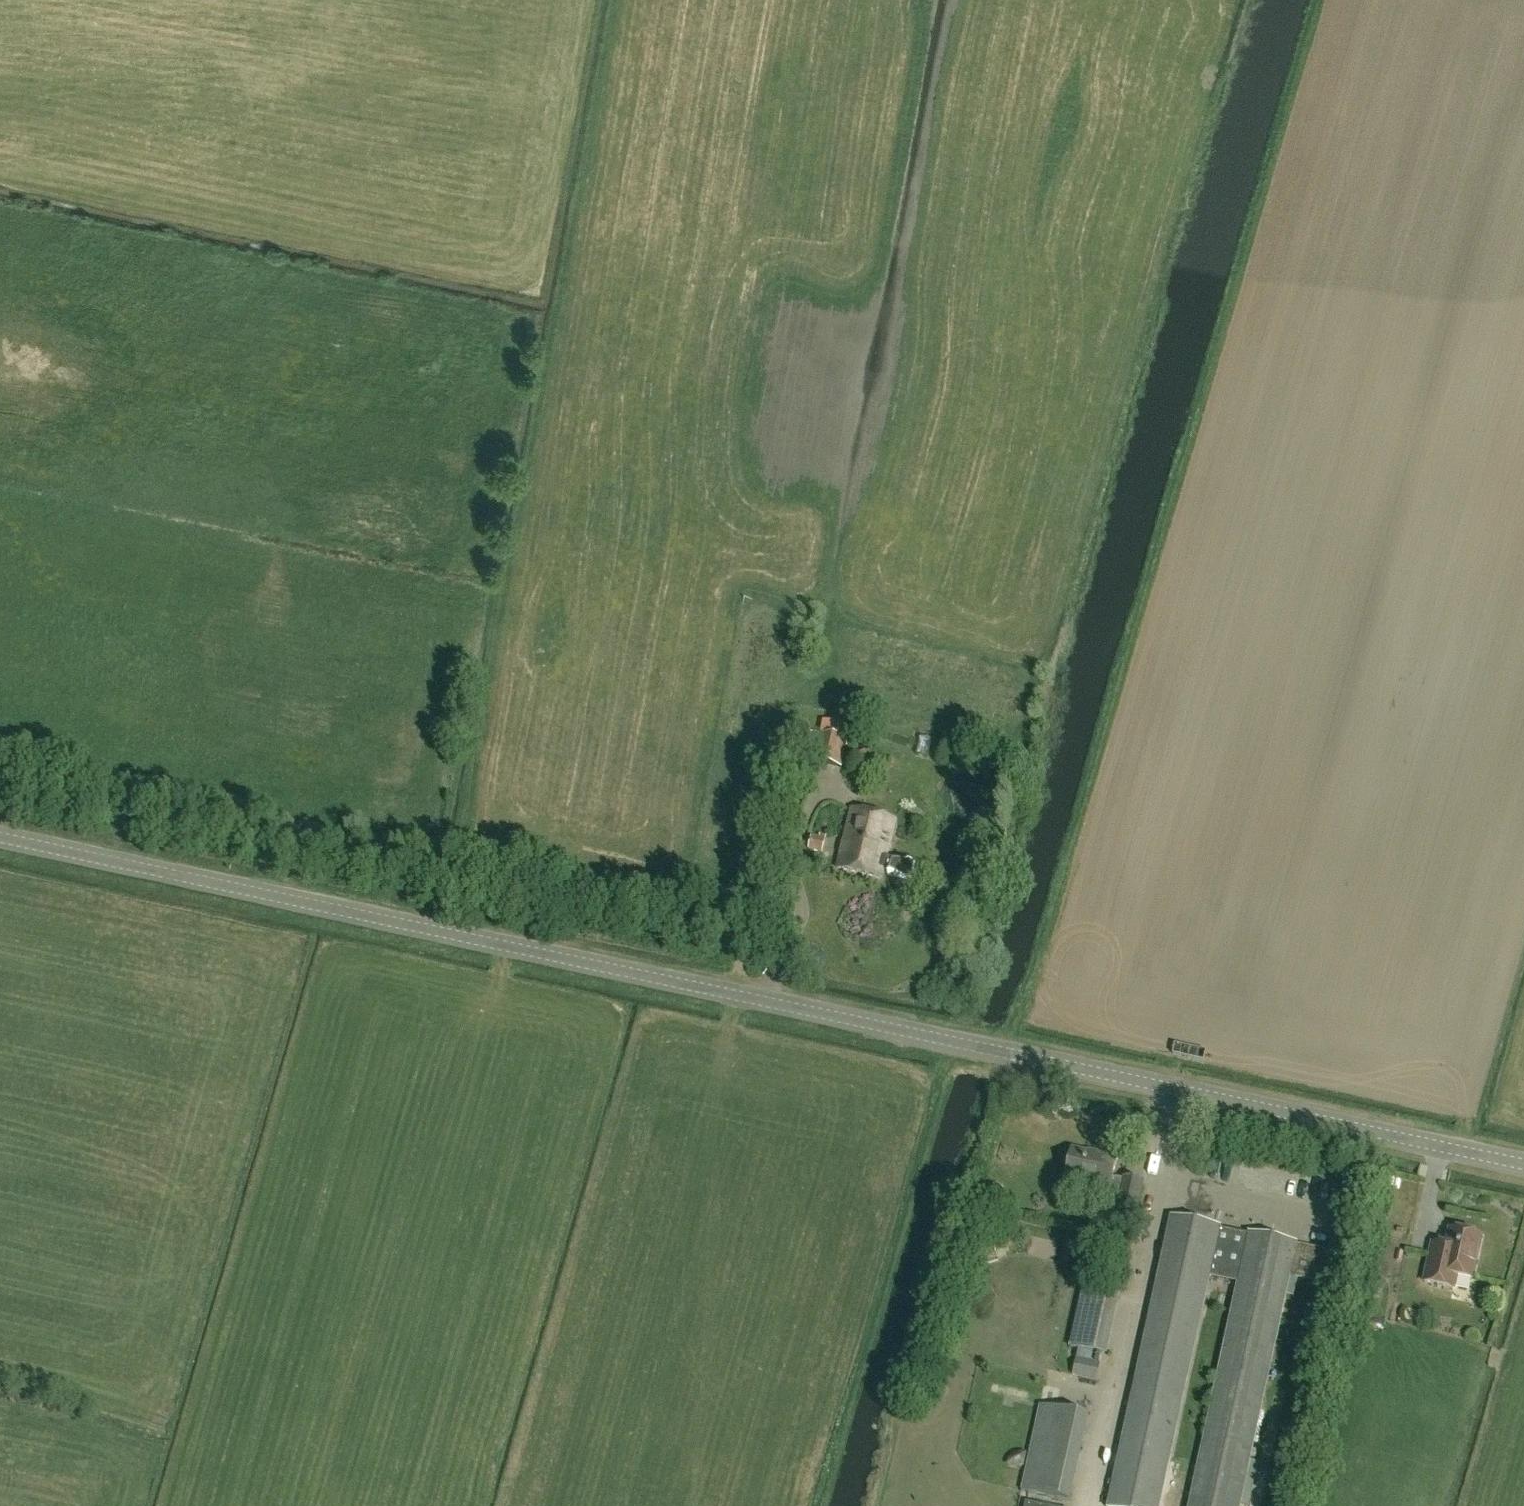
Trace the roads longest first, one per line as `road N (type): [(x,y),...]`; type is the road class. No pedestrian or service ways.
road 1 (tertiary): [(1523,1161),(0,837)]

